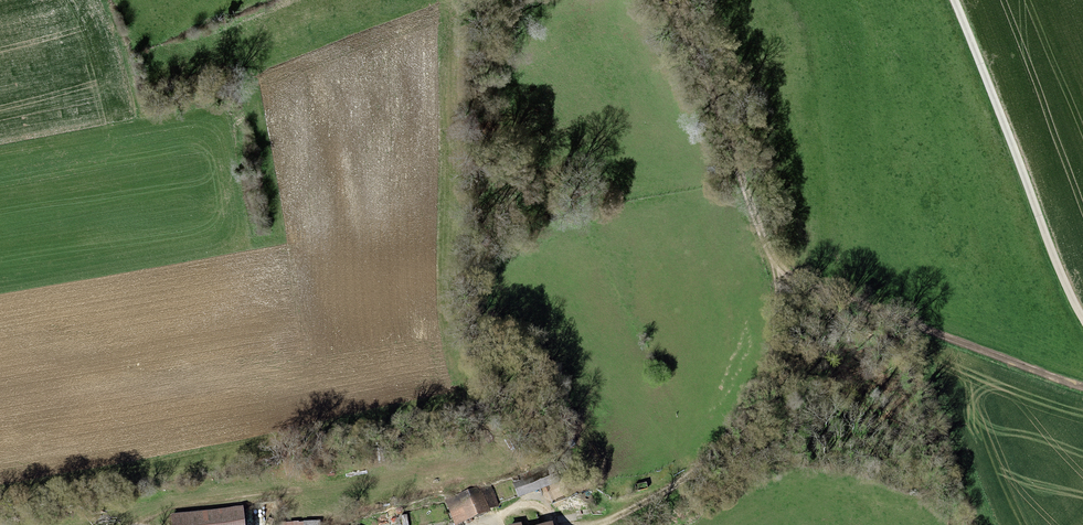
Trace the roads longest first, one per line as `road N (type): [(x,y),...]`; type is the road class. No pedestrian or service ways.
road 1 (track): [(659,0),(778,271),(1082,386)]
road 2 (track): [(951,0),(1082,325)]
road 3 (track): [(778,271),(767,362),(755,392),(674,488),(606,524)]

